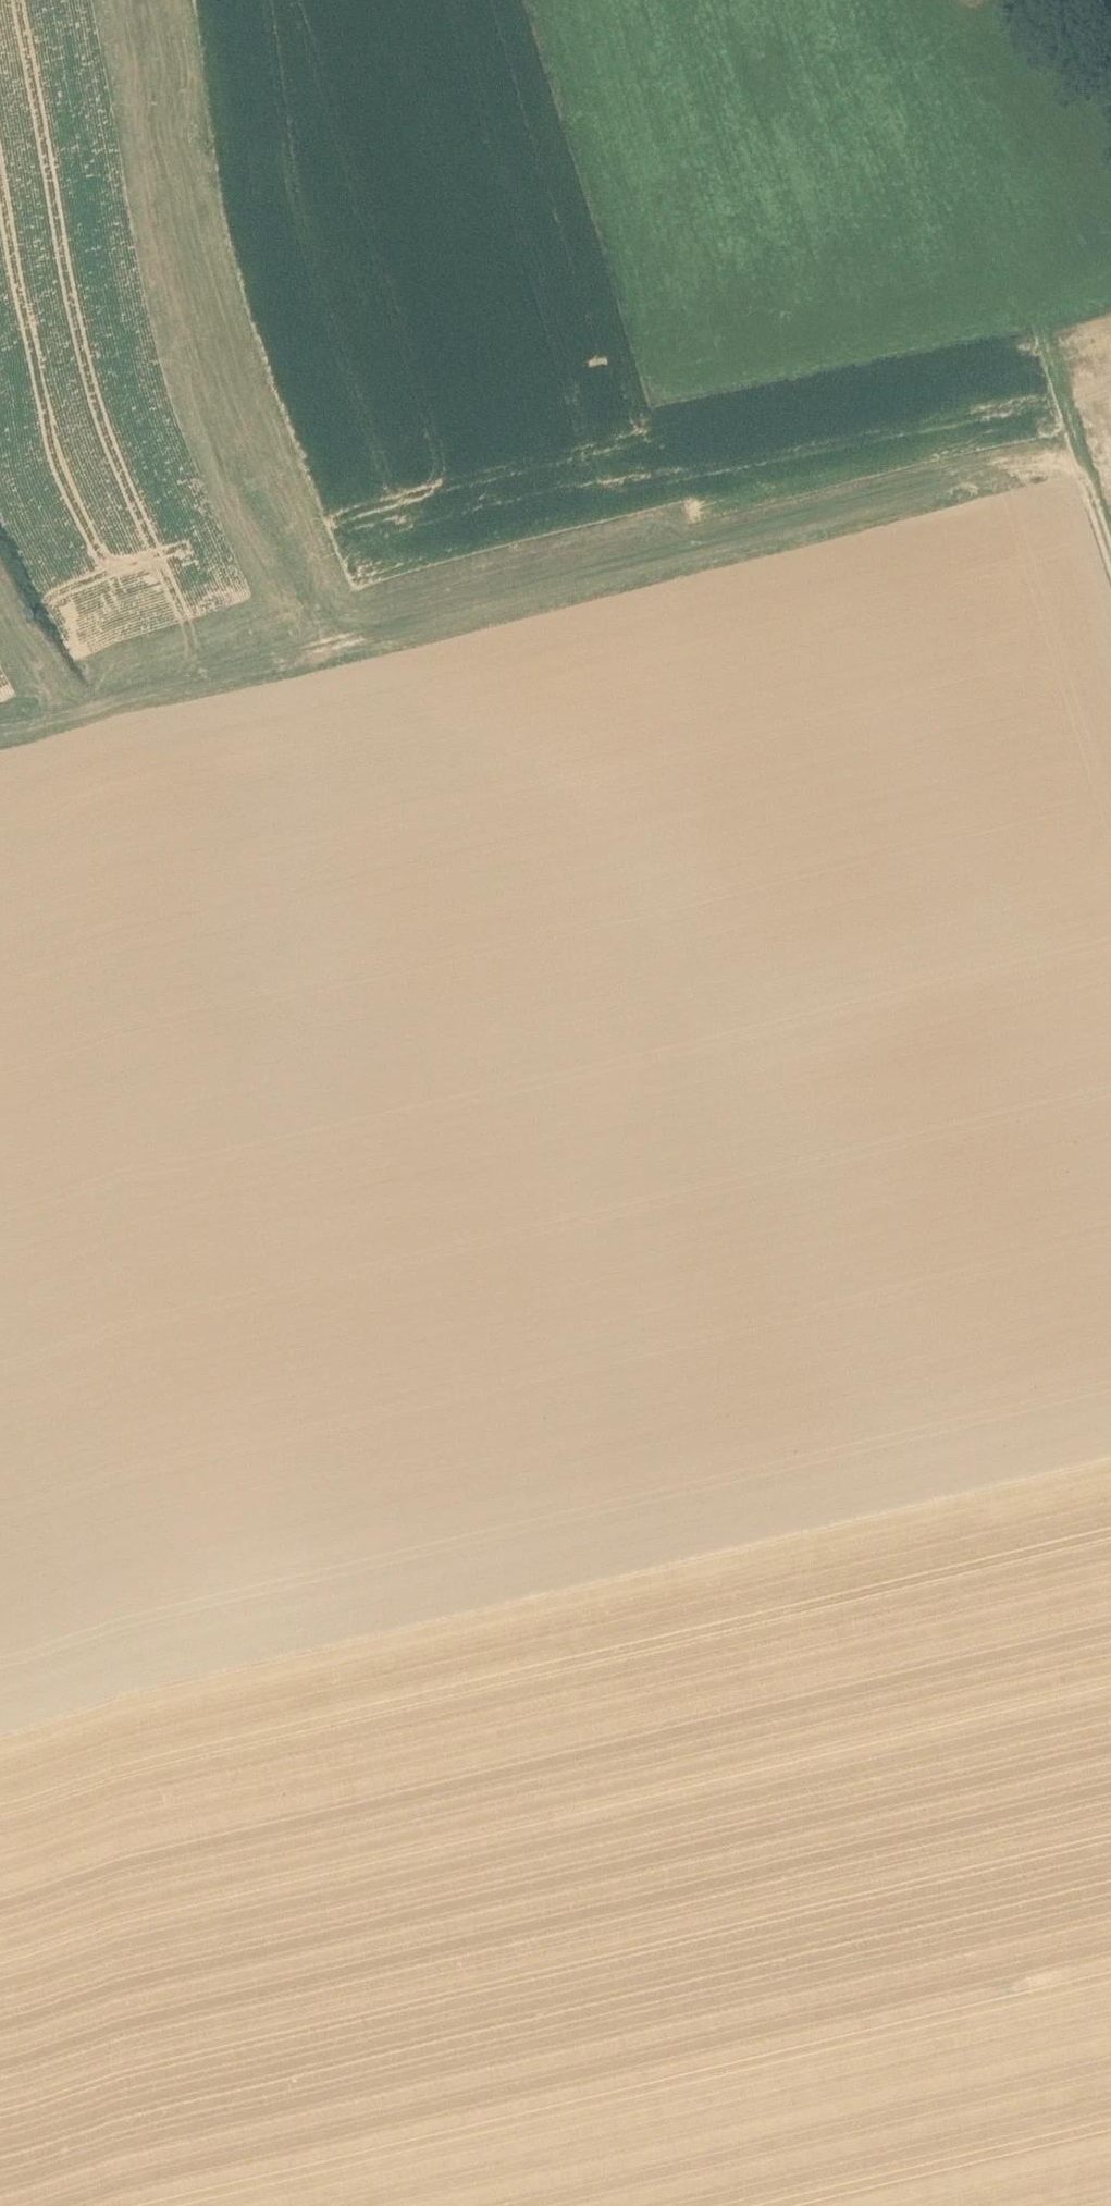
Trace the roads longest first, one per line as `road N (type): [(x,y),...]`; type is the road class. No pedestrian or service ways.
road 1 (track): [(1040,329),(1110,557)]

